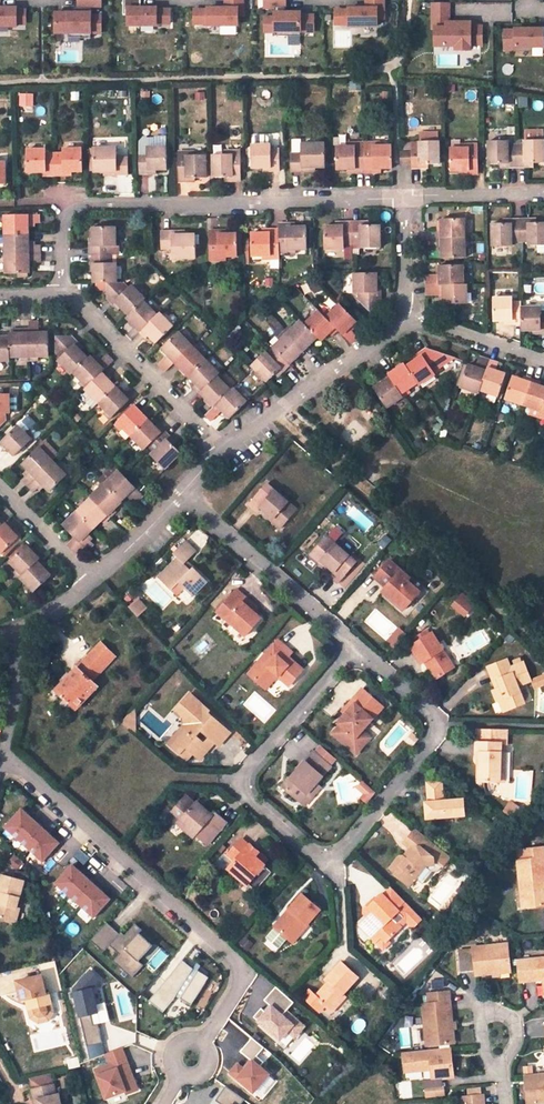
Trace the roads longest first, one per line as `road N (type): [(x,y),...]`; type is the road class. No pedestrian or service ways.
road 1 (residential): [(3,753),(240,963),(237,992),(163,1103)]
road 2 (residential): [(401,195),(80,202),(66,213),(60,236),(61,295)]
road 3 (track): [(543,651),(273,411)]
road 4 (residential): [(326,859),(240,787),(244,762),(349,641)]
road 5 (residential): [(349,641),(426,708),(431,727),(326,859)]
road 6 (residential): [(174,493),(349,641)]
road 7 (residential): [(410,318),(221,447)]
road 8 (residential): [(221,447),(77,300),(61,295)]
road 9 (track): [(338,468),(398,463),(492,512),(543,519)]
road 10 (residential): [(543,190),(401,195)]
road 11 (residential): [(410,318),(543,358)]
road 12 (residential): [(90,577),(0,486)]
road 13 (residential): [(16,631),(17,693),(3,753)]
road 14 (residential): [(401,195),(410,318)]

